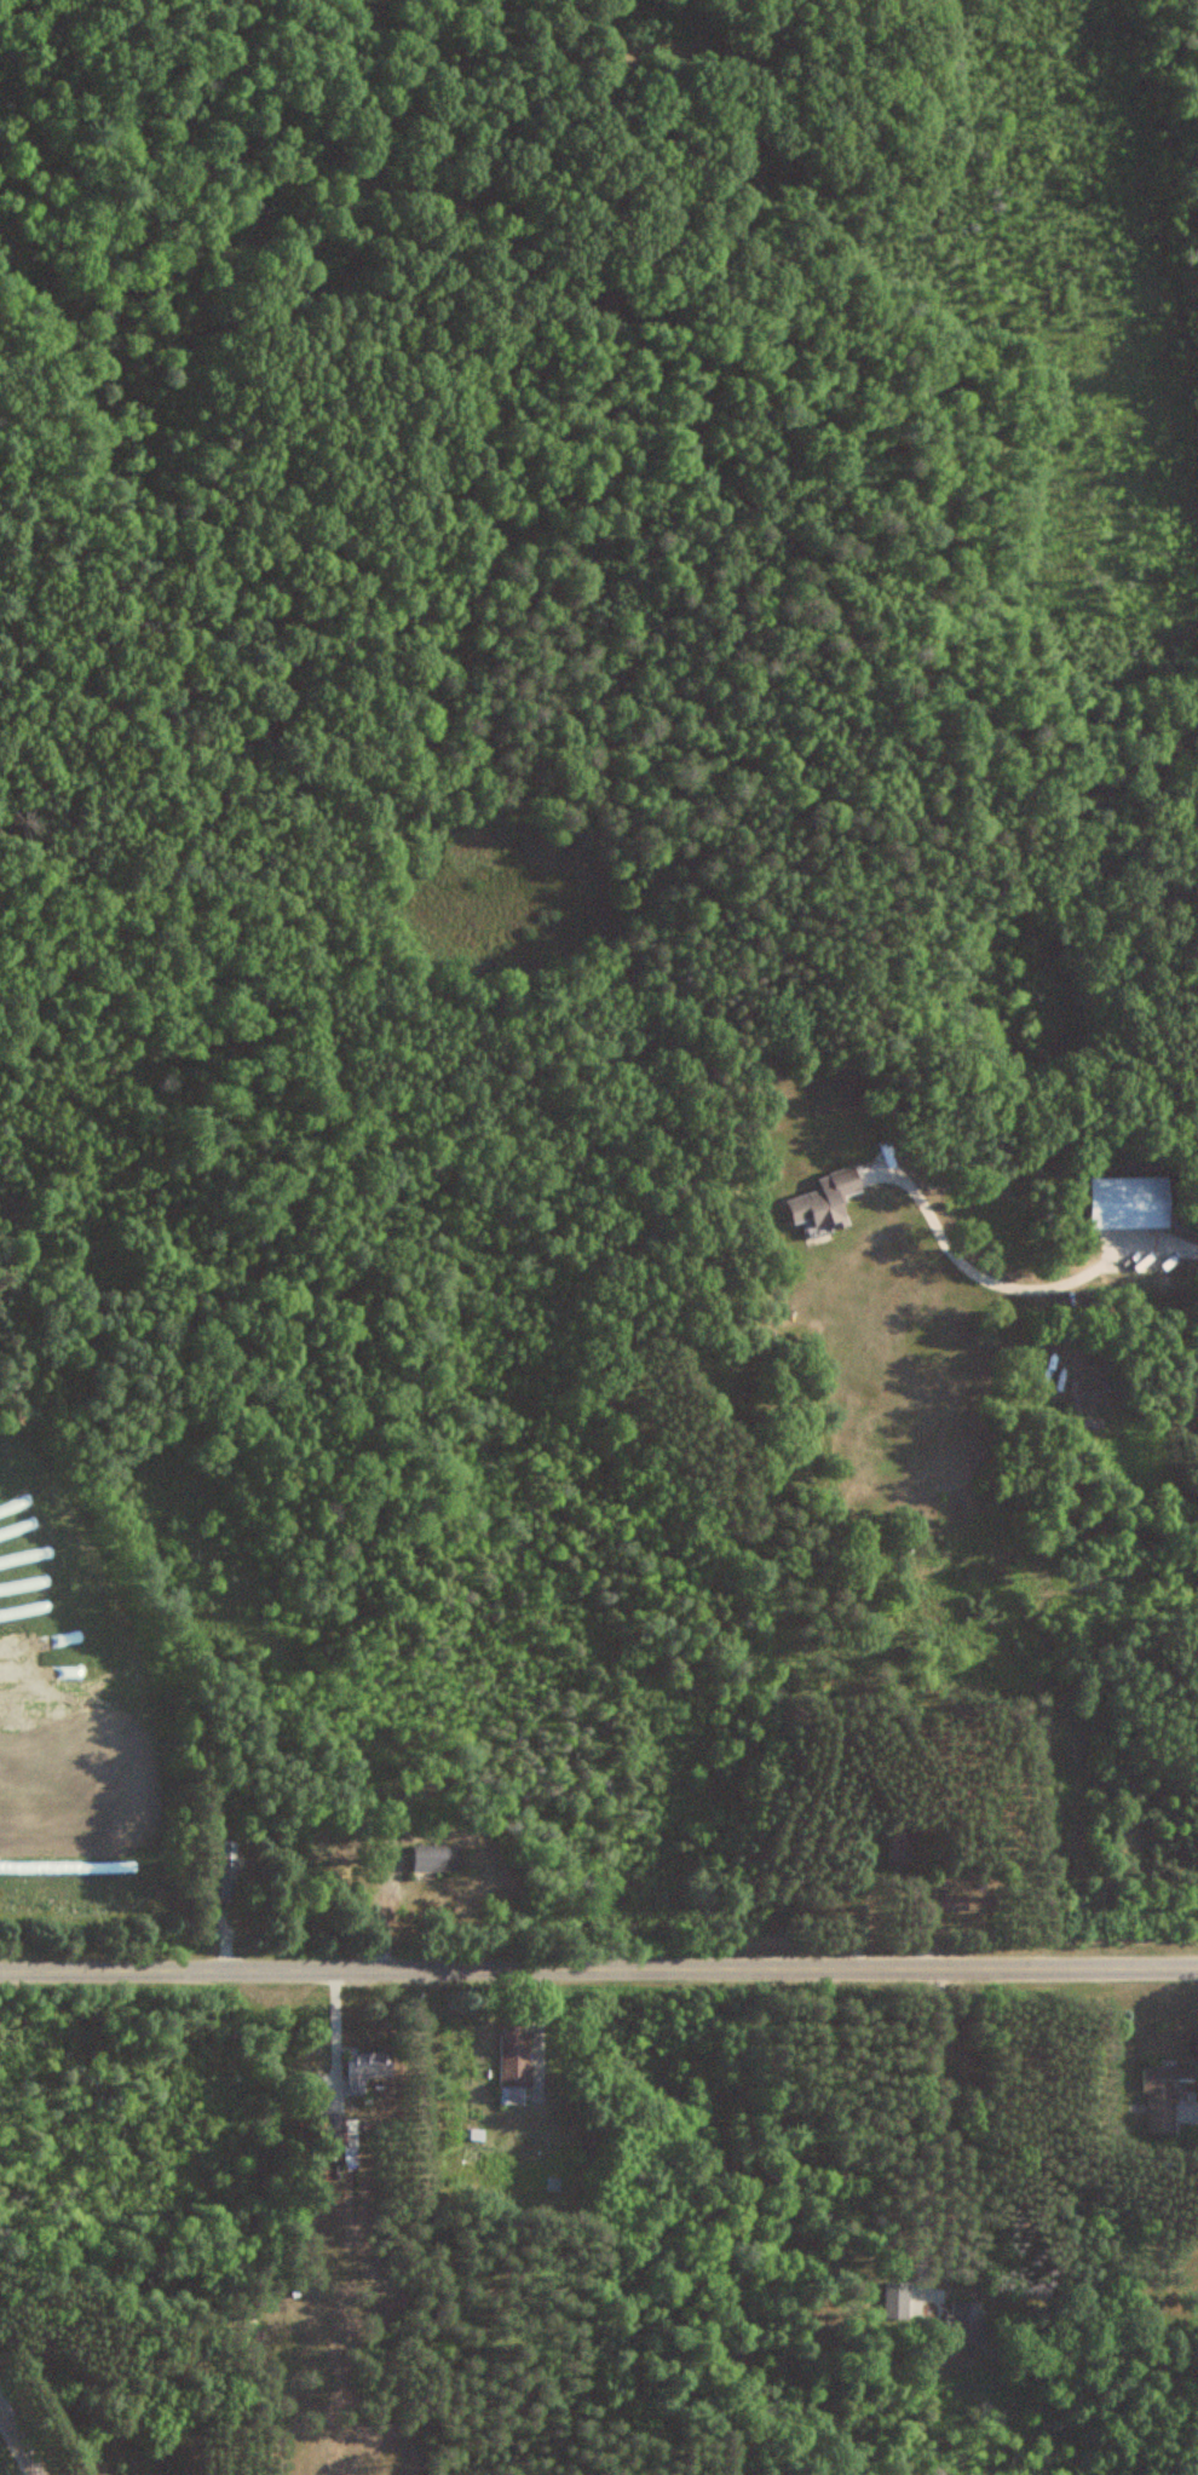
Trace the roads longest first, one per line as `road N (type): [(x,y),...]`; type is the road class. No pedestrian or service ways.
road 1 (residential): [(1197,1964),(0,1970)]

